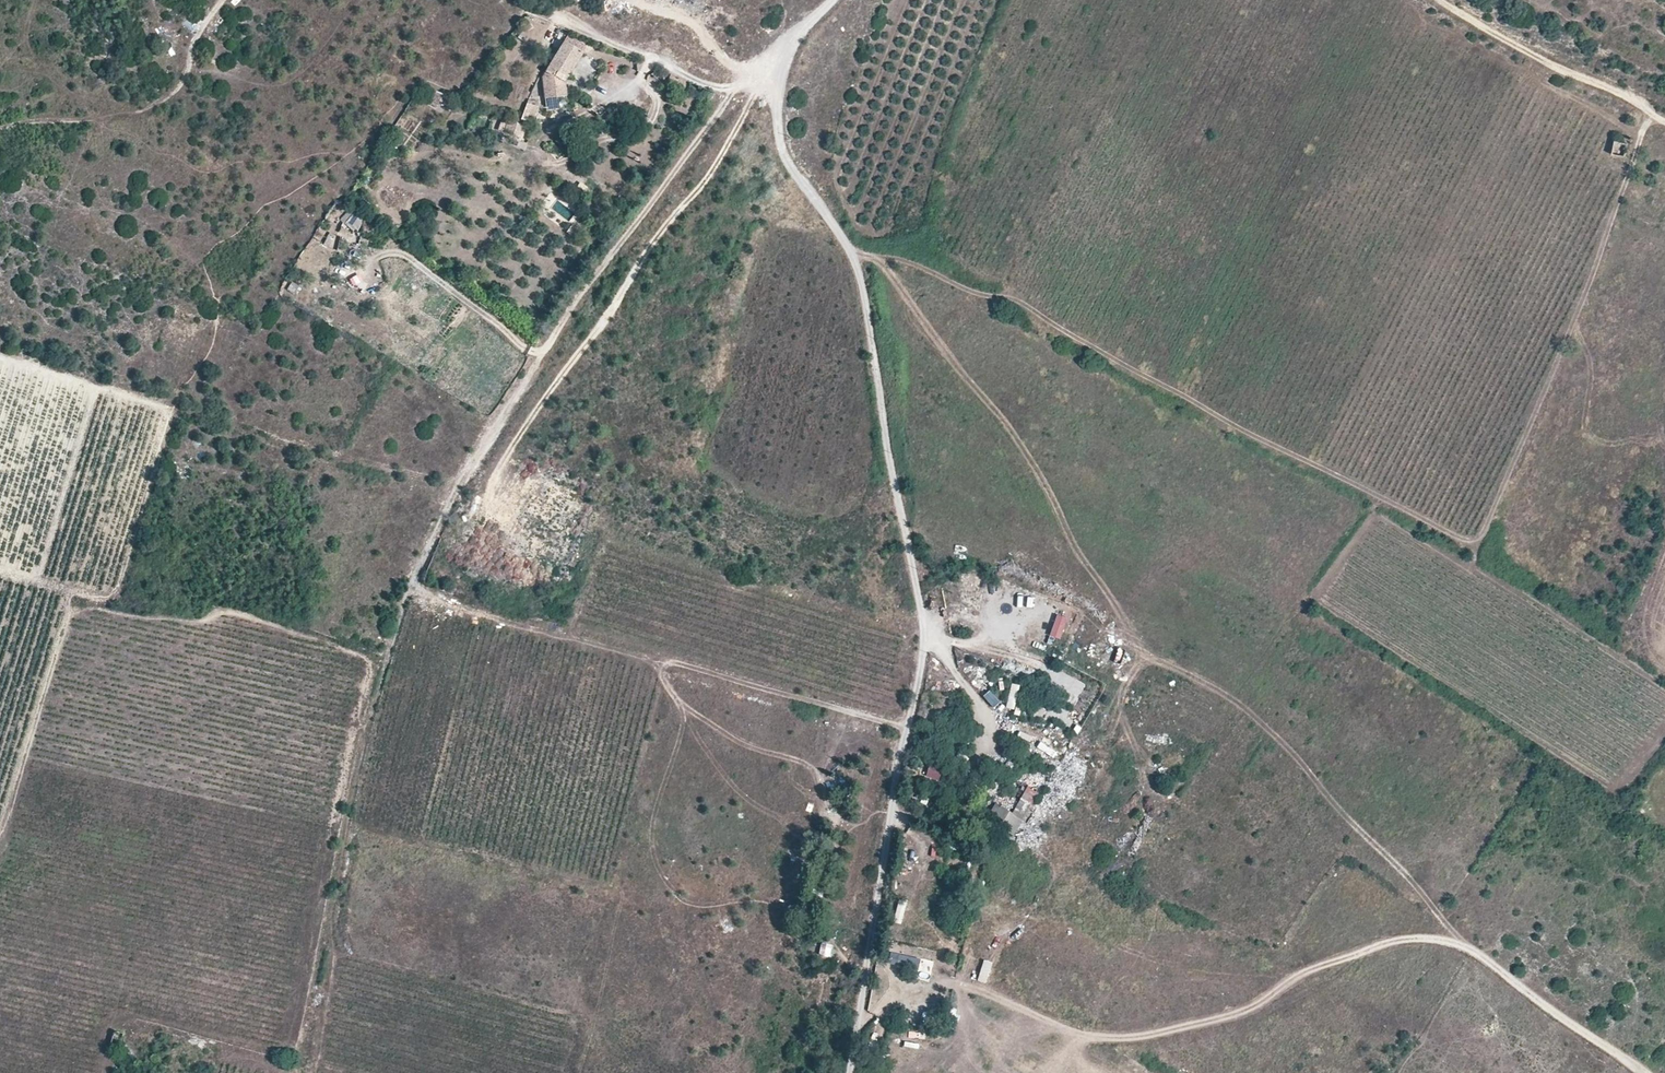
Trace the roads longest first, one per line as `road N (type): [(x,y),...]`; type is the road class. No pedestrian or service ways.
road 1 (unclassified): [(850,1072),(926,644),(854,247),(800,181),(776,133),(782,55),(831,0)]
road 2 (track): [(1650,110),(1480,539),(1240,429),(1014,297),(968,291),(881,257)]
road 3 (track): [(854,247),(881,257),(1011,431),(1072,543),(1148,653),(1253,713),(1478,956)]
road 4 (track): [(1646,1072),(1478,956),(1433,937),(1386,942),(1293,972),(1228,972),(1057,929),(1018,931),(963,982),(939,982)]
road 5 (track): [(782,55),(717,108),(484,451),(414,585)]
road 6 (track): [(414,585),(906,727)]
road 7 (track): [(782,55),(702,186),(499,476)]
road 8 (track): [(414,585),(363,749),(300,1072)]
road 9 (track): [(1293,972),(1256,1003),(1179,1029),(1103,1040),(963,982)]
road 10 (track): [(0,128),(157,107),(184,83),(195,41),(221,0)]
road 11 (track): [(1441,0),(1664,117)]
road 12 (track): [(668,0),(687,2),(717,55),(755,77)]

